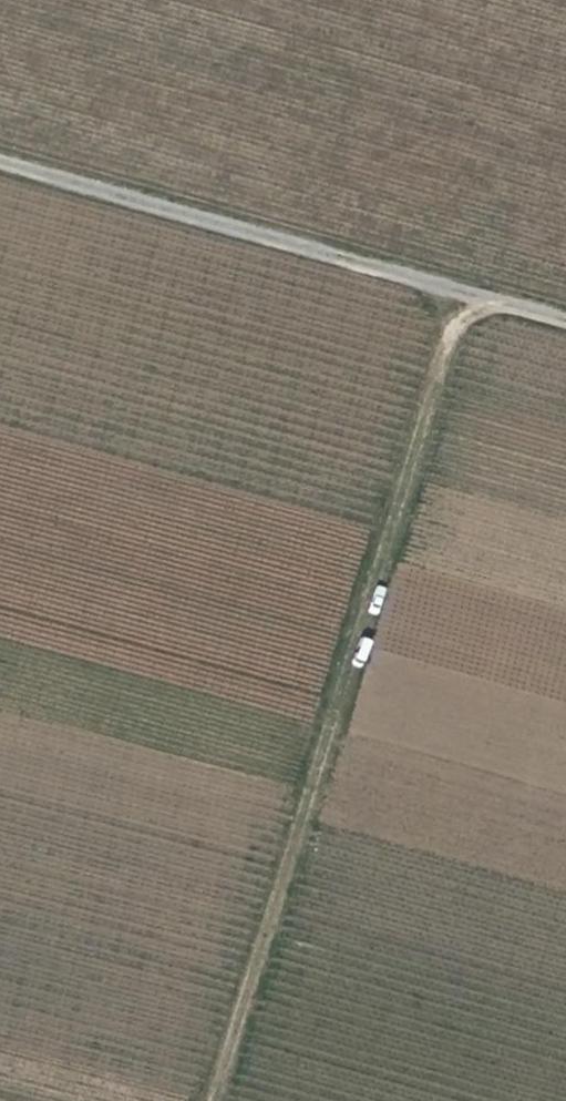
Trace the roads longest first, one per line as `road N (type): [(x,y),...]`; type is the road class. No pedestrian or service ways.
road 1 (track): [(565,317),(0,159)]

